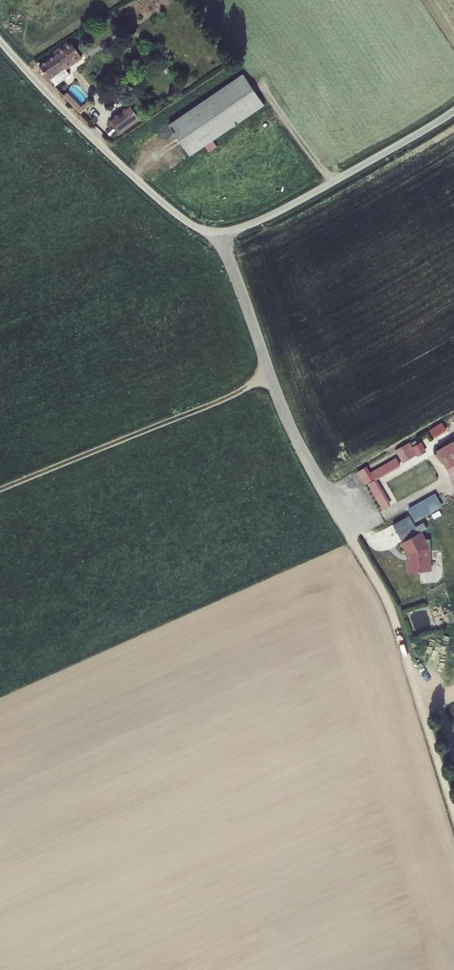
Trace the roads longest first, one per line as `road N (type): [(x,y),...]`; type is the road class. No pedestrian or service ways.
road 1 (track): [(219,233),(296,437),(387,601),(453,814)]
road 2 (unclassified): [(0,41),(118,163),(182,219),(210,232),(267,218),(453,112)]
road 3 (track): [(0,488),(227,398),(270,372)]

